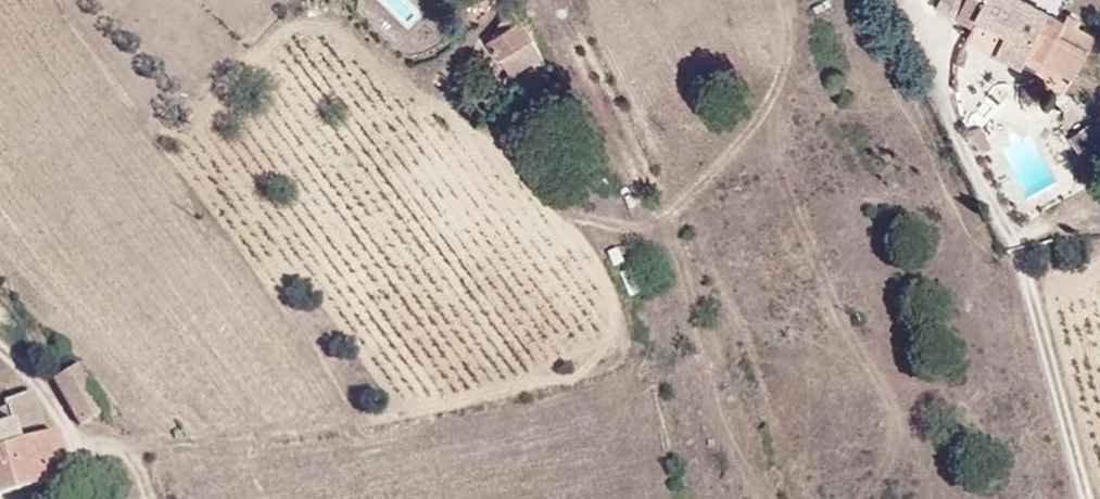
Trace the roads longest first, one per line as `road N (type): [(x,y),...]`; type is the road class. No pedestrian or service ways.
road 1 (unclassified): [(1083,498),(1020,249)]

